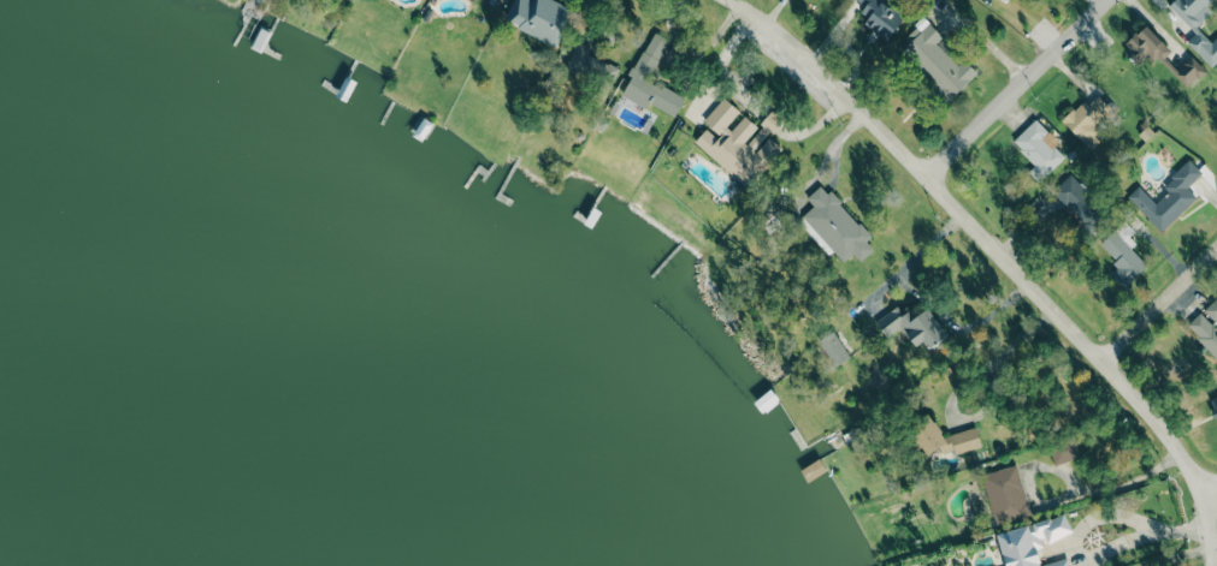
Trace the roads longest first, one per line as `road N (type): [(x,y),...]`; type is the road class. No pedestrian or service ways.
road 1 (residential): [(1211,565),(1204,491),(1101,363),(831,84),(729,0)]
road 2 (residential): [(922,180),(1115,0)]
road 3 (residential): [(1101,363),(1216,251)]

